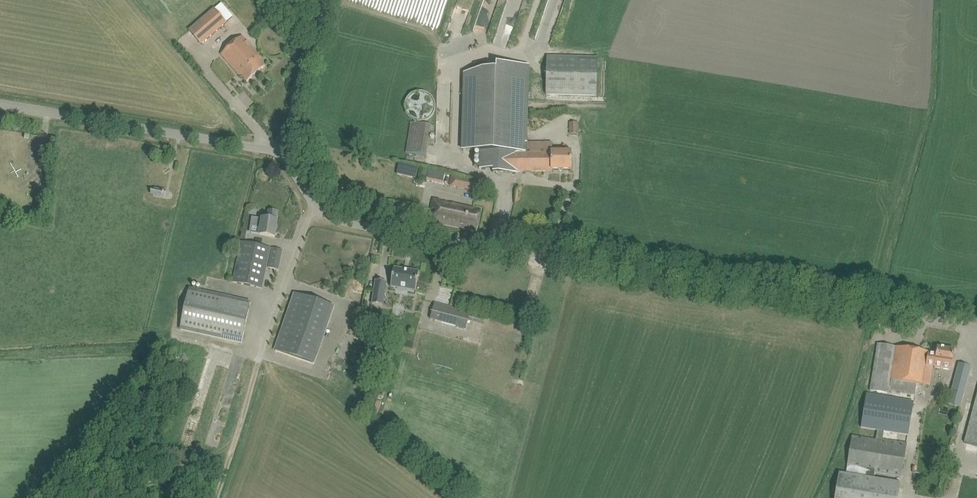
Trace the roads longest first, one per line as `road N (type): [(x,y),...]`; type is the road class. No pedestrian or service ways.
road 1 (unclassified): [(976,327),(352,223),(315,204),(287,152)]
road 2 (track): [(215,497),(315,204)]
road 3 (unclassified): [(287,152),(0,104)]
road 4 (unclassified): [(287,152),(326,0)]

